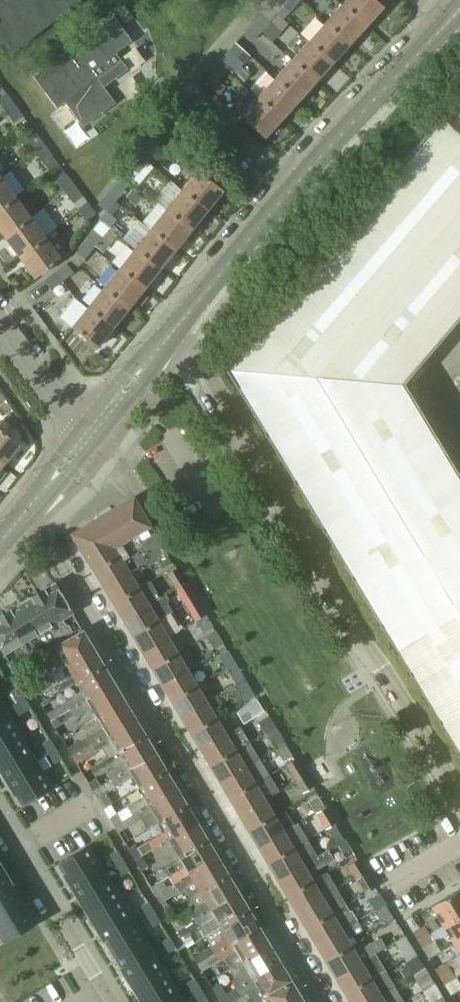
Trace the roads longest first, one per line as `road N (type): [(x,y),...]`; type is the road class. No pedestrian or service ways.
road 1 (residential): [(29,510),(326,1001)]
road 2 (residential): [(459,799),(338,608),(317,554),(178,324)]
road 3 (tertiary): [(178,324),(446,25)]
road 4 (residential): [(0,820),(108,1001)]
road 5 (tertiary): [(86,438),(178,324)]
road 6 (residential): [(86,438),(0,323)]

